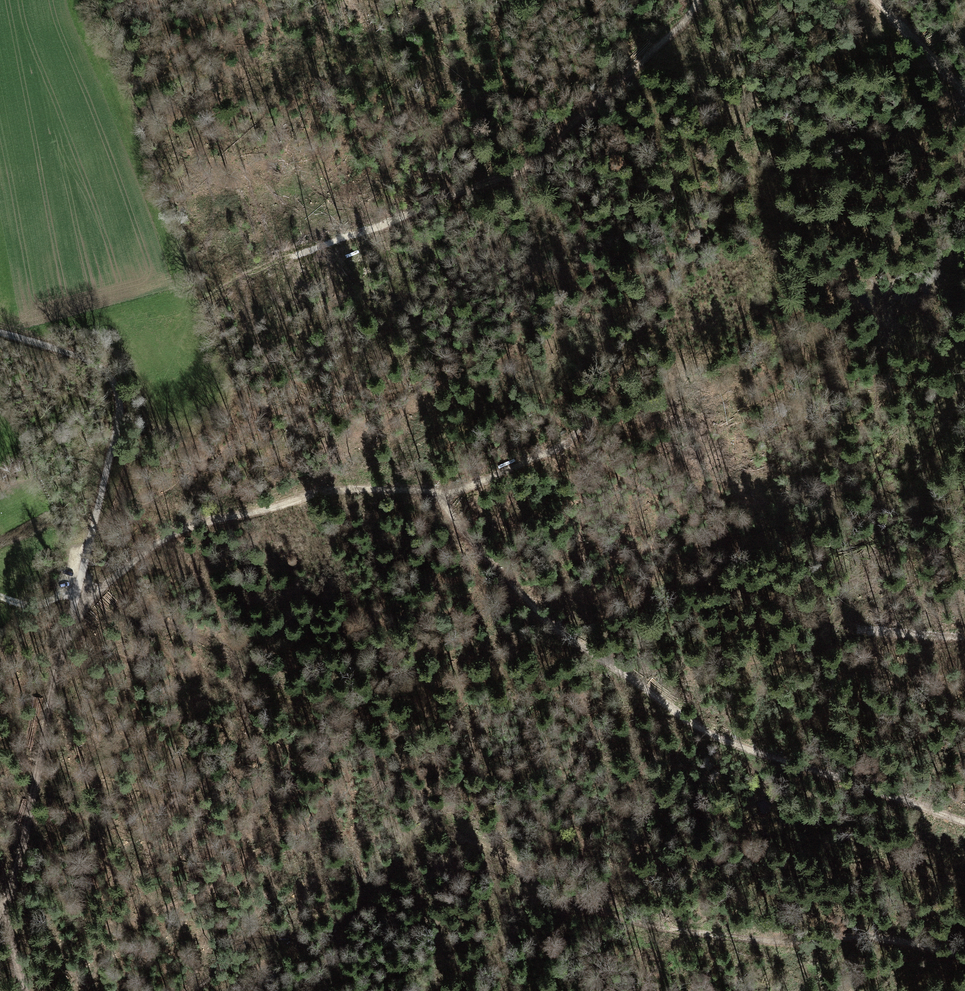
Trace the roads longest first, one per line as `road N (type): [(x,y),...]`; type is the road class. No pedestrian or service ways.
road 1 (track): [(454,827),(564,897),(634,920),(722,937),(872,938),(964,953)]
road 2 (track): [(158,539),(322,492),(429,493),(592,655)]
road 3 (track): [(679,0),(557,129),(431,195),(325,236)]
road 4 (track): [(964,820),(723,739),(592,655)]
road 5 (residential): [(74,590),(119,417),(117,391),(84,358),(0,332)]
road 6 (track): [(65,645),(3,924)]
road 7 (track): [(444,500),(564,445),(629,370)]
road 8 (track): [(74,590),(101,589),(158,539),(89,543)]
road 9 (track): [(964,97),(926,64),(878,0)]

